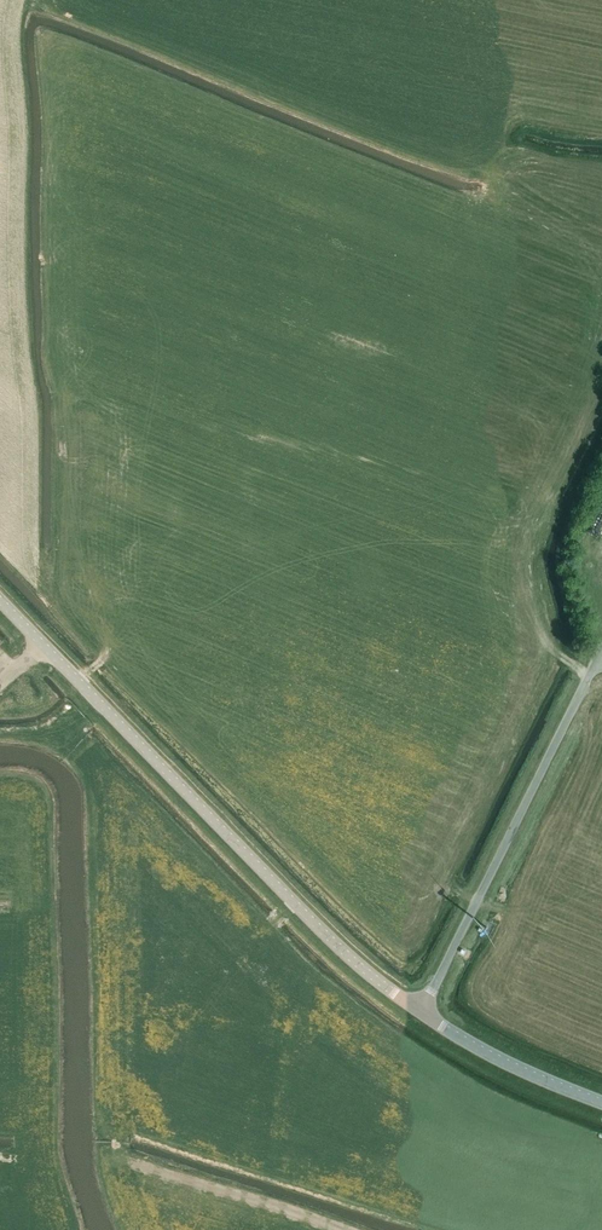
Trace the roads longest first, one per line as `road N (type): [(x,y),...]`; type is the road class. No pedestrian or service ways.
road 1 (tertiary): [(601,1103),(473,1045),(369,973),(0,599)]

